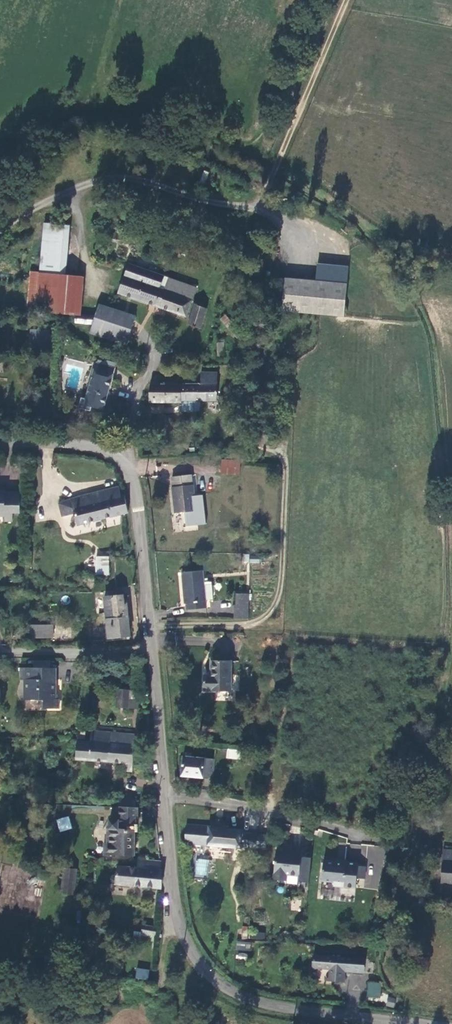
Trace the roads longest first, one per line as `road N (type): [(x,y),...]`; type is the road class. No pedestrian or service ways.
road 1 (tertiary): [(429,1023),(294,1010),(230,991),(205,973),(176,914),(134,488),(113,455),(0,442)]
road 2 (track): [(325,0),(265,135),(220,137),(143,111),(86,106),(0,150)]
road 3 (track): [(0,226),(71,190),(127,177),(254,208),(307,243)]

